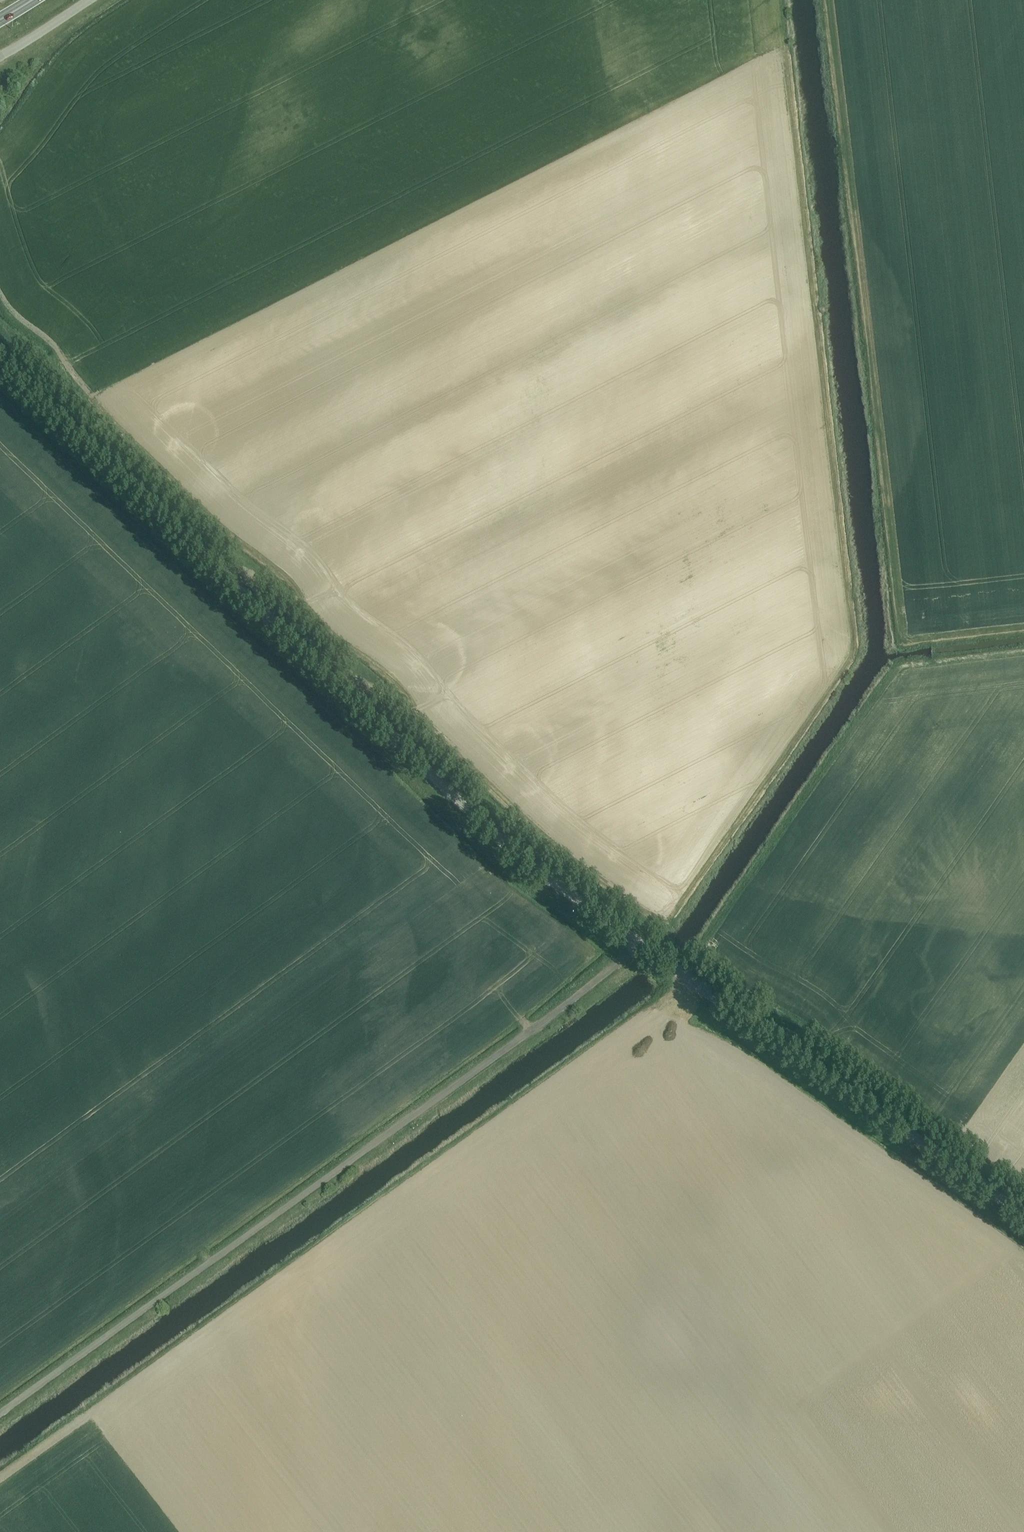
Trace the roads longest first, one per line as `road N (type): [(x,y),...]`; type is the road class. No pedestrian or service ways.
road 1 (tertiary): [(1023,1214),(518,856),(0,361)]
road 2 (track): [(639,945),(0,1413)]

